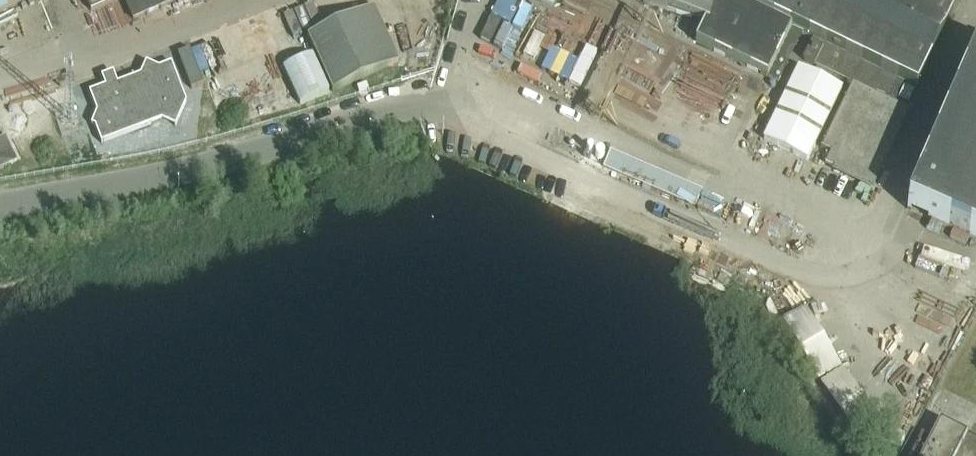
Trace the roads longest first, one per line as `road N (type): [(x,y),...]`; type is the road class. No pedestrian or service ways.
road 1 (unclassified): [(0,203),(425,107)]

